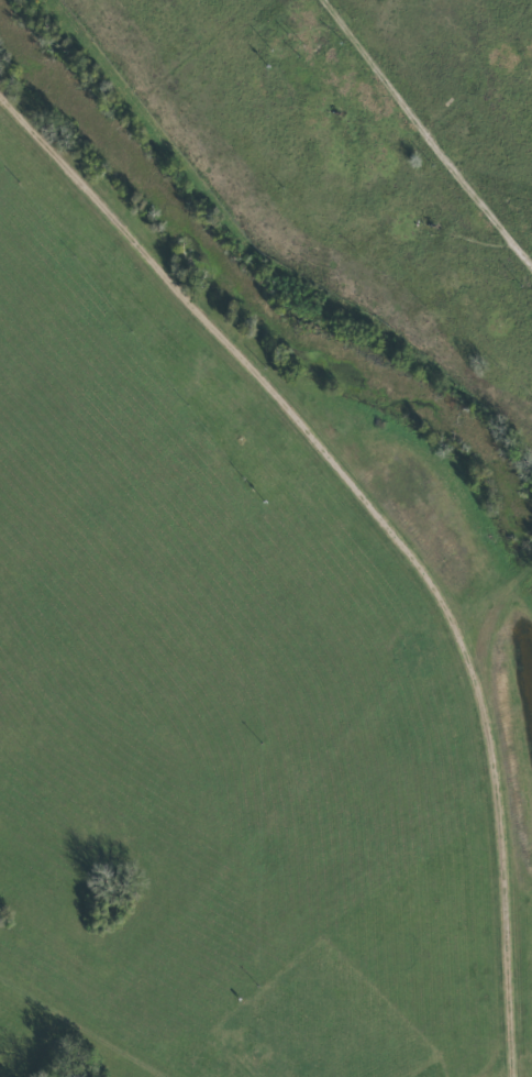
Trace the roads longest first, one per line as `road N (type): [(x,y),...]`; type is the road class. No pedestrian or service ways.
road 1 (residential): [(531,243),(325,0)]

